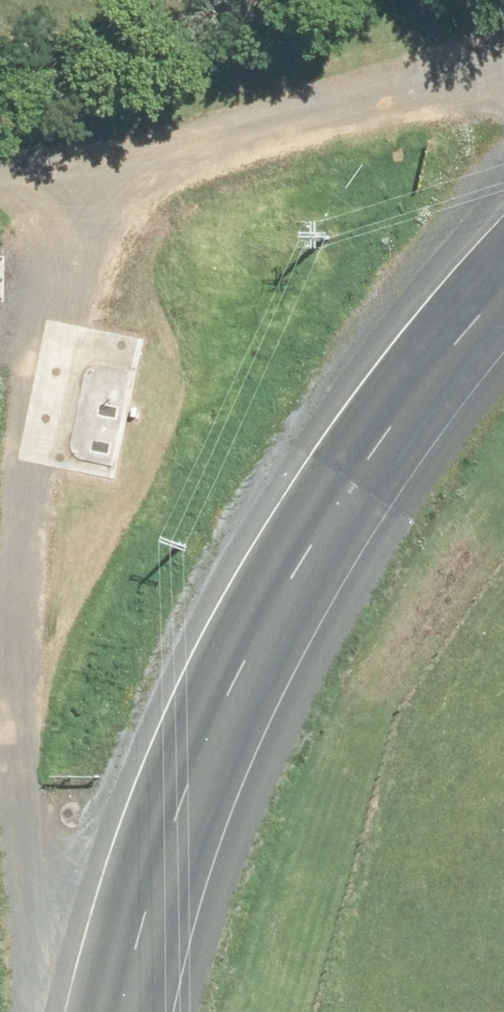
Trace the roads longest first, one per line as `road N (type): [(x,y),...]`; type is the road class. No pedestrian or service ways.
road 1 (secondary): [(127,1011),(182,812),(243,663),(382,442),(503,288)]
road 2 (unclassified): [(42,1011),(5,785),(124,206)]

